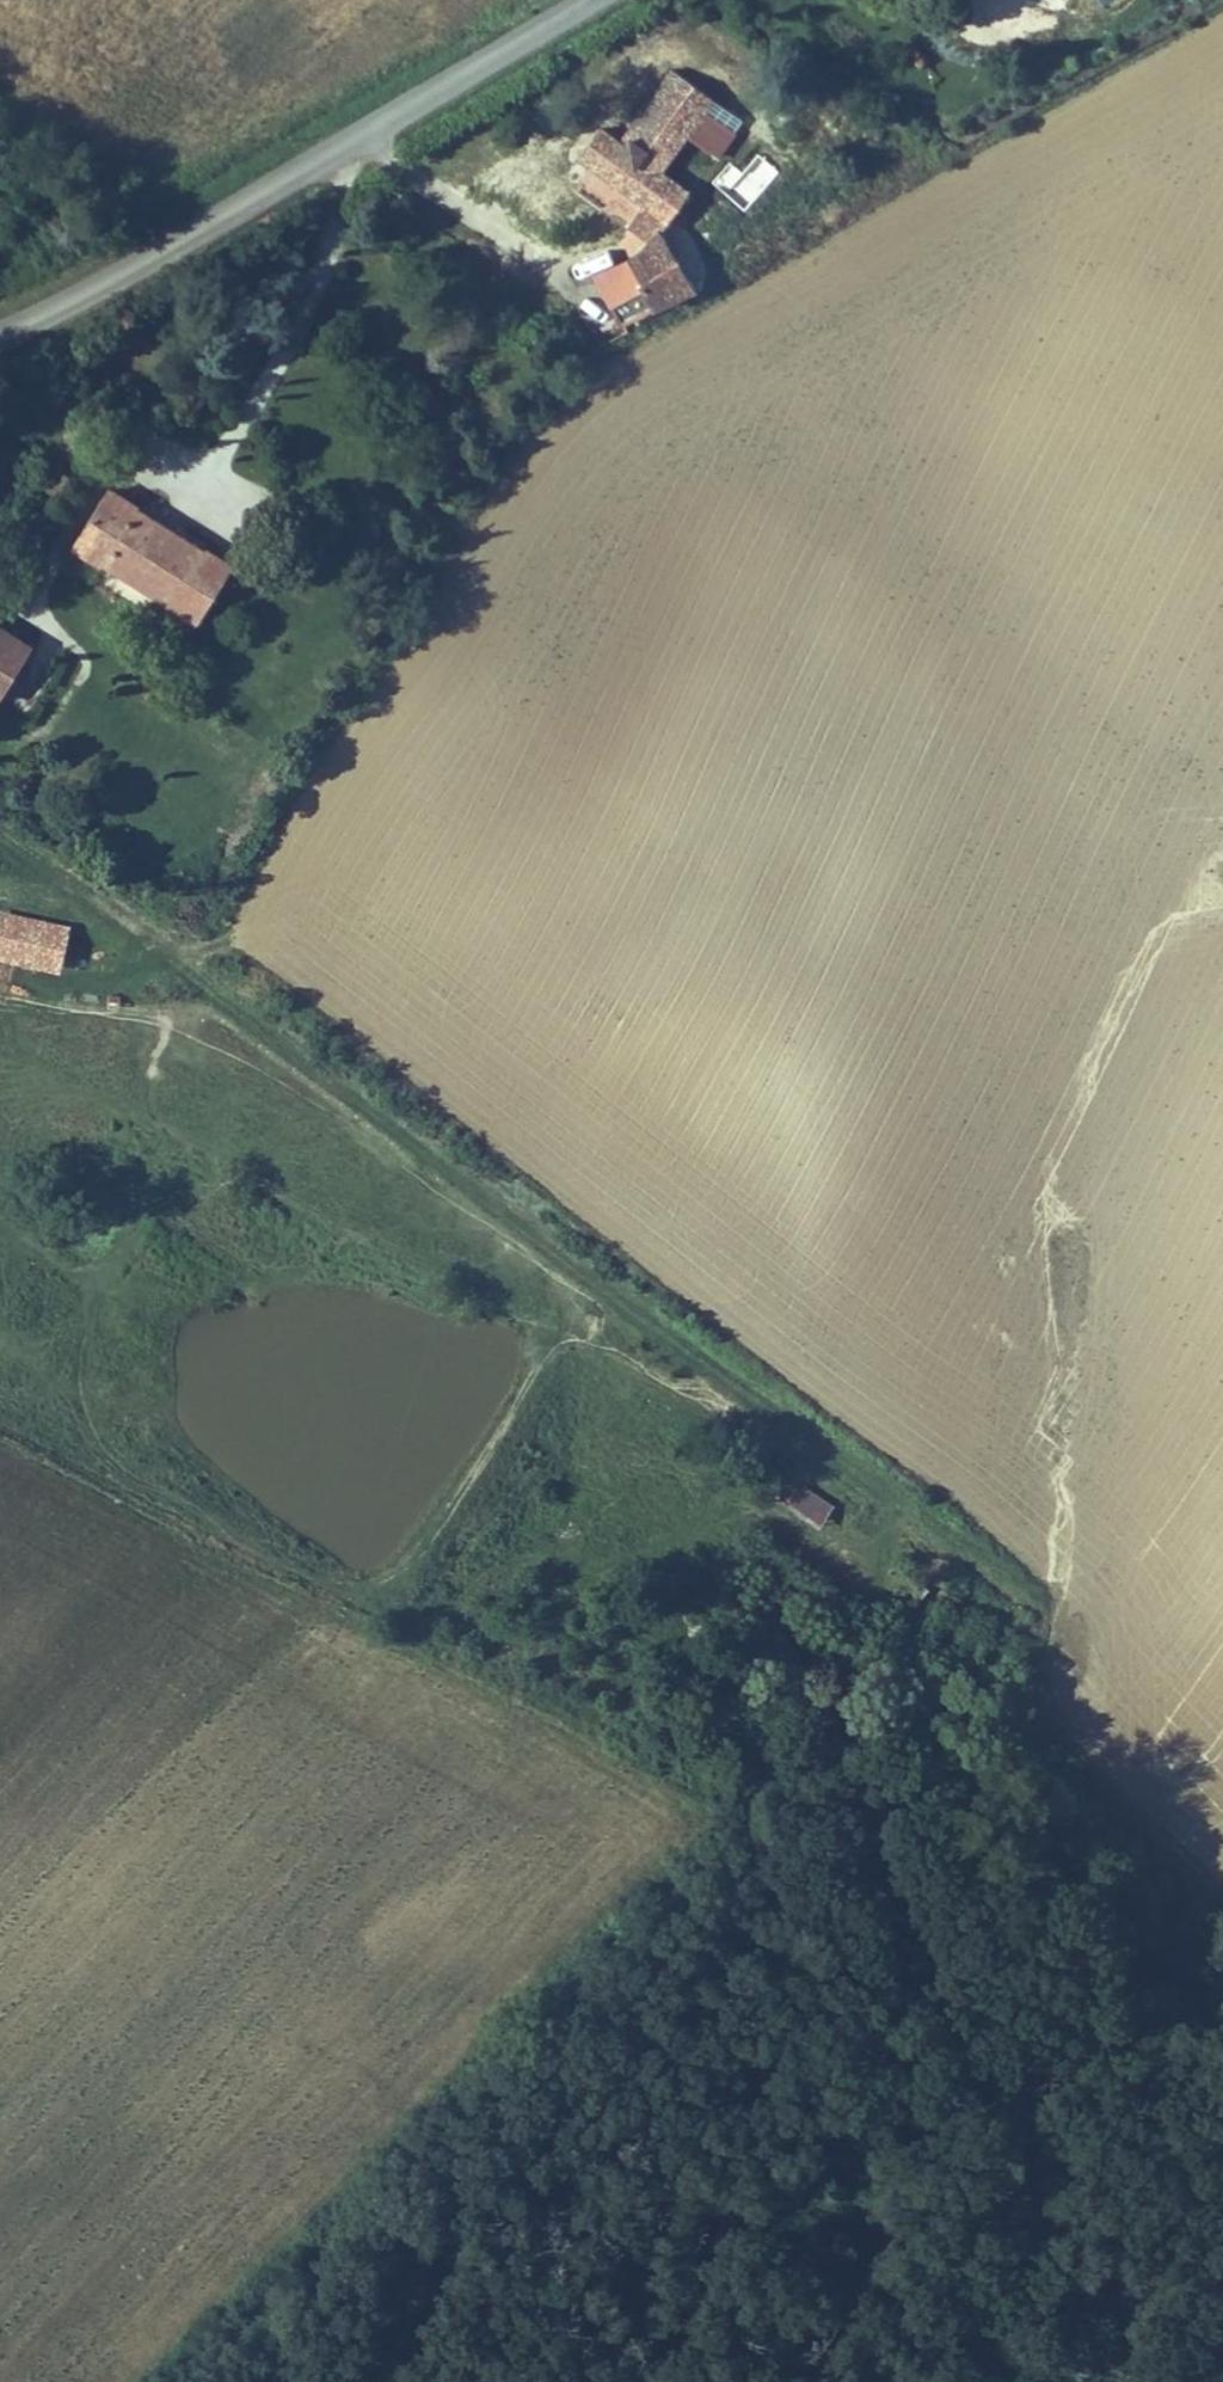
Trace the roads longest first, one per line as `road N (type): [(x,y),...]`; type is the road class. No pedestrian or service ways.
road 1 (tertiary): [(593,0),(185,246),(0,336)]

